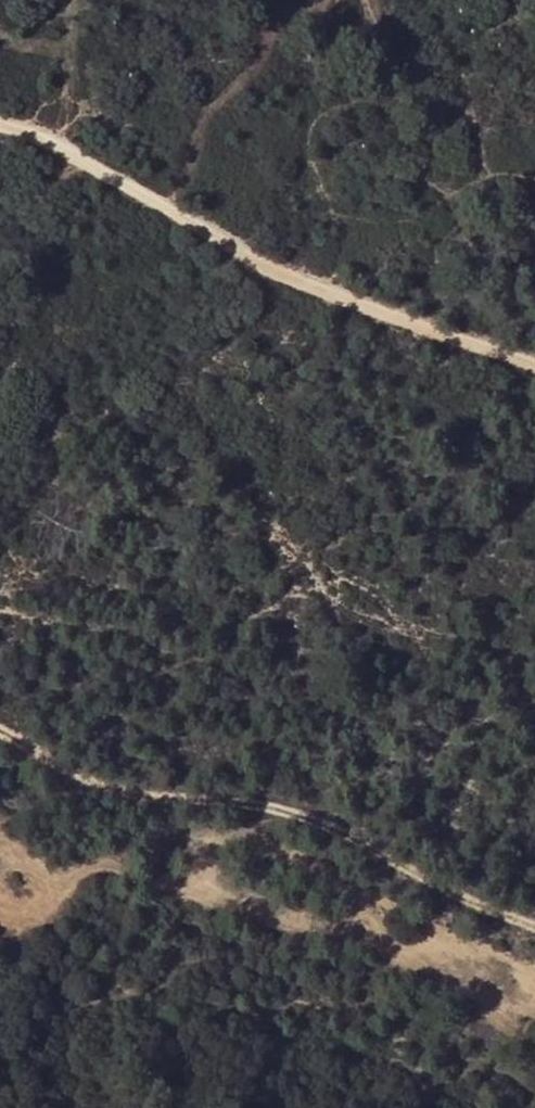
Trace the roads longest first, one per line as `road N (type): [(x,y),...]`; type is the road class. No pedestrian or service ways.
road 1 (track): [(534,367),(239,261),(31,138),(0,128)]
road 2 (track): [(0,726),(141,795),(294,815),(534,933)]

